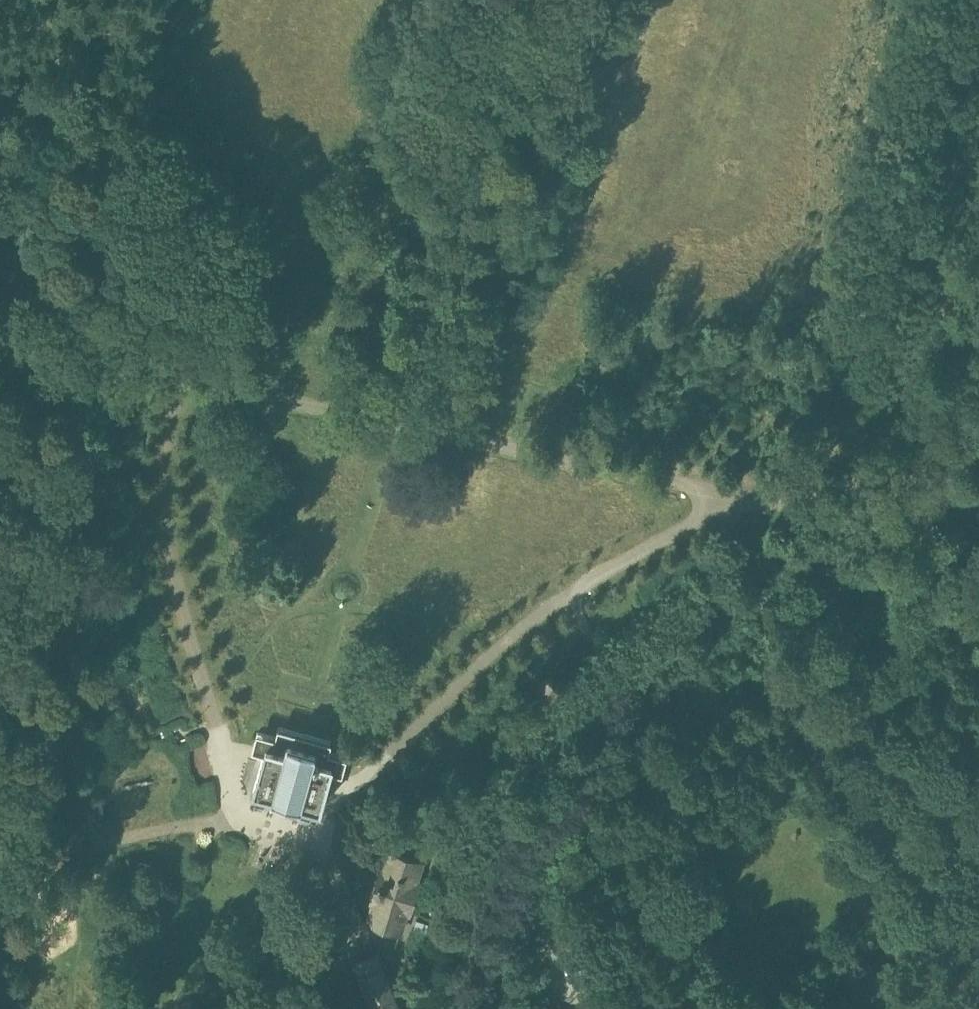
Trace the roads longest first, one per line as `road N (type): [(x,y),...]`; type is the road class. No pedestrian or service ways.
road 1 (track): [(569,589),(614,693),(613,717),(526,827),(502,887),(484,955),(492,981),(531,987),(533,1008)]
road 2 (track): [(399,422),(516,0)]

